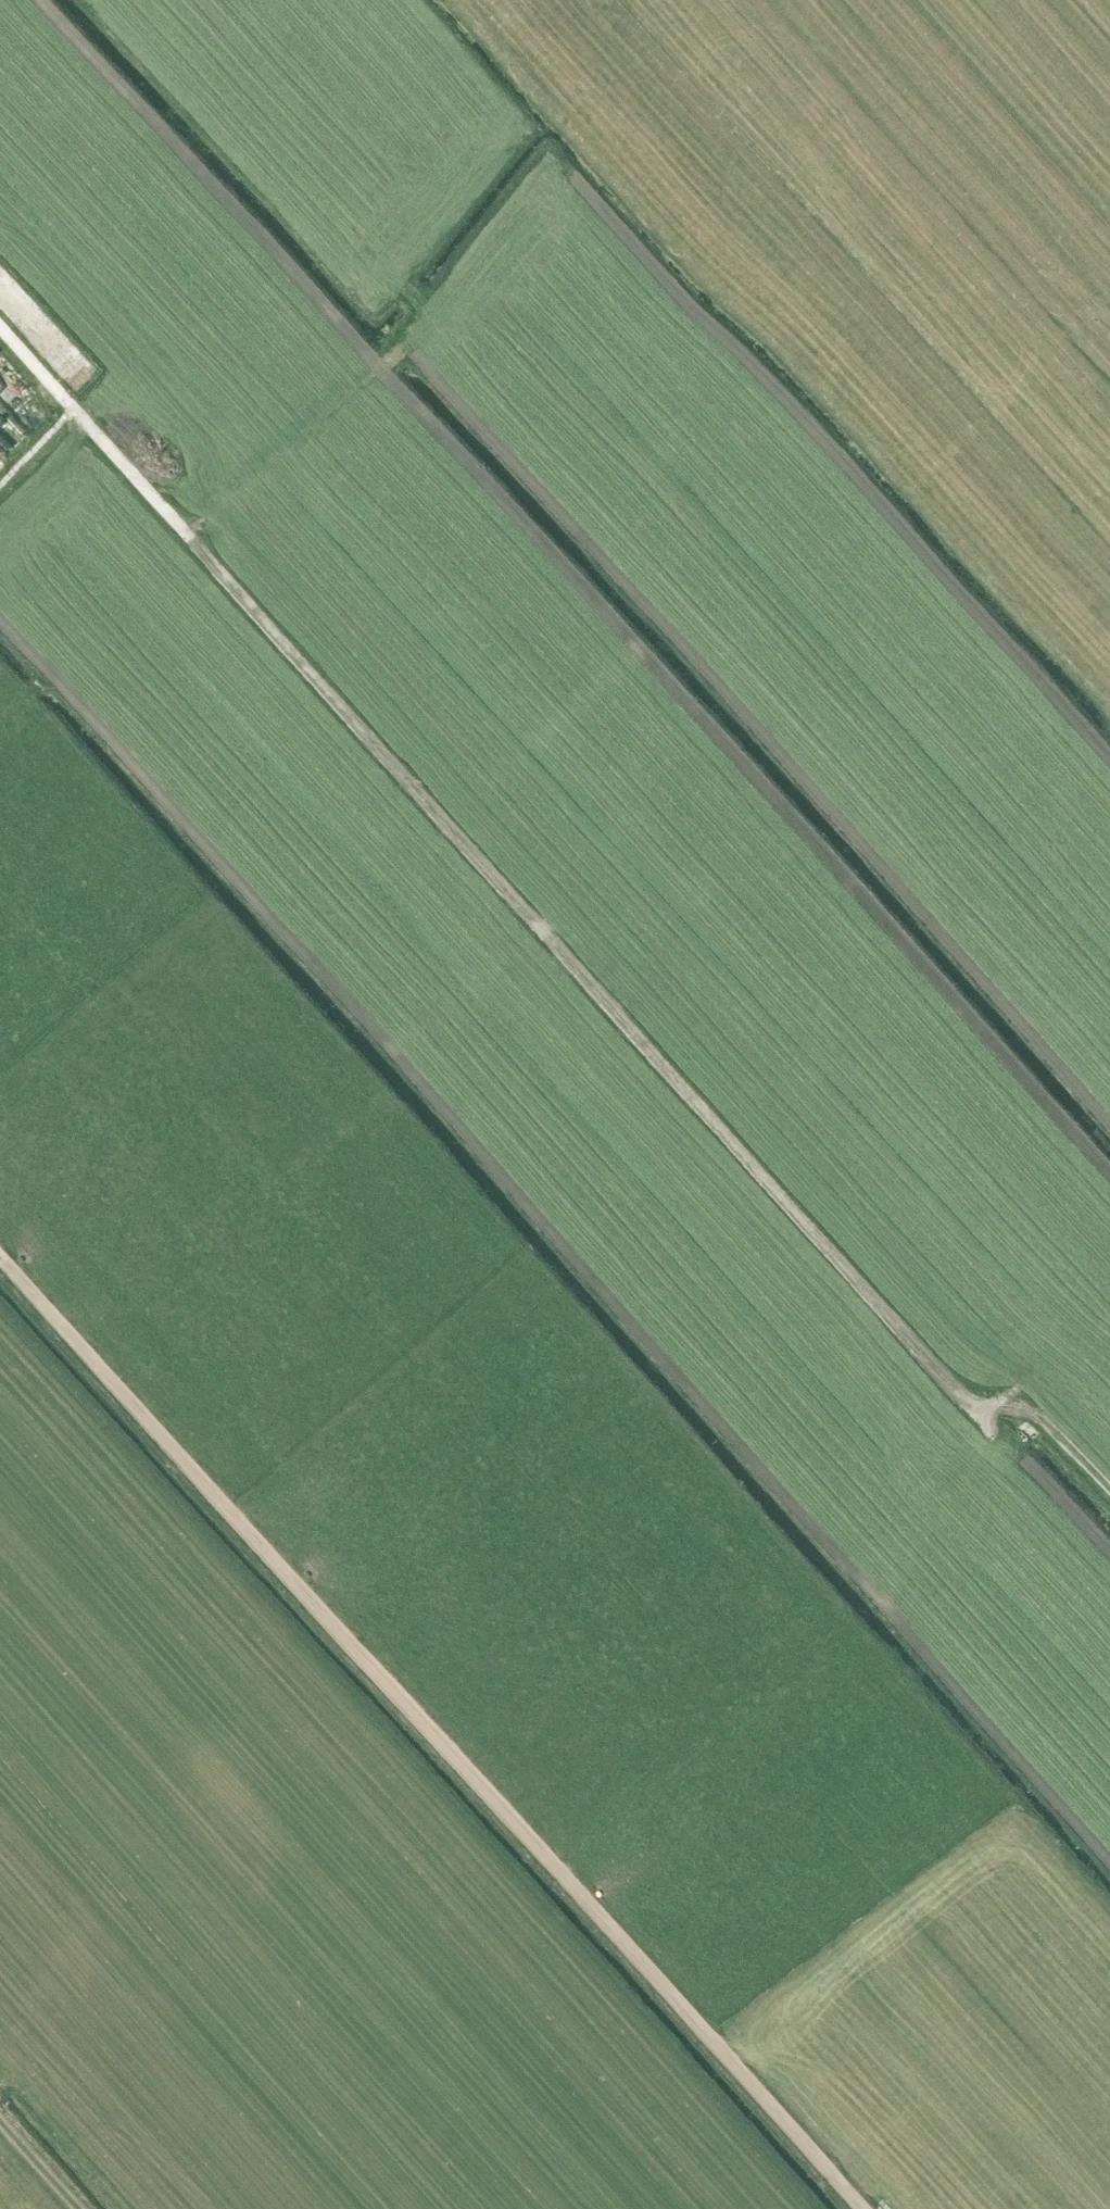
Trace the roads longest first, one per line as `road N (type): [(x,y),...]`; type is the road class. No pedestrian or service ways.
road 1 (track): [(0,327),(974,1409),(1016,1398),(1109,1487)]

